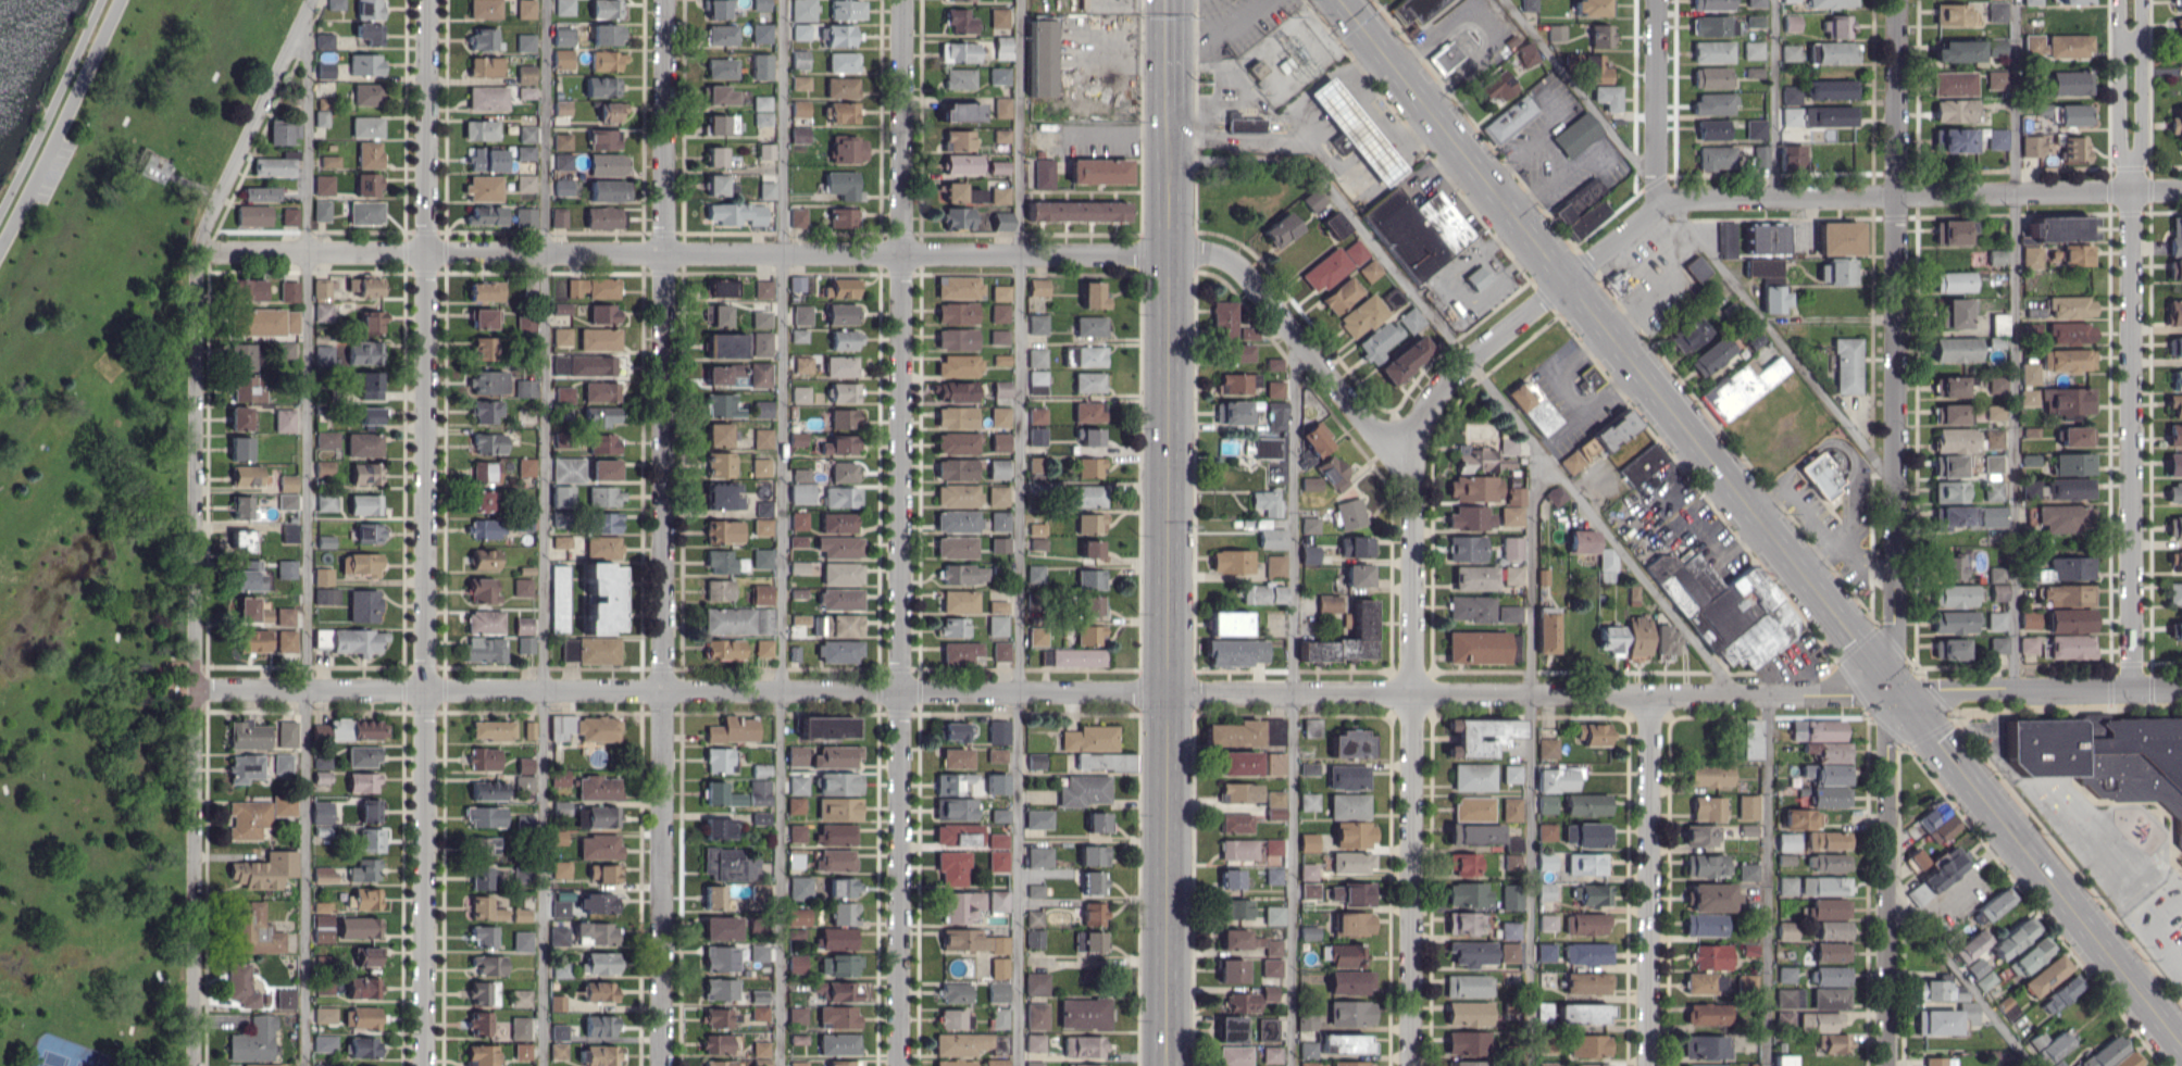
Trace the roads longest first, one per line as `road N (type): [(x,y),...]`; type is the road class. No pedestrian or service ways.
road 1 (residential): [(195,690),(1769,693),(2181,686)]
road 2 (primary): [(1346,0),(2181,1050)]
road 3 (residential): [(314,0),(197,252),(195,1065)]
road 4 (residential): [(903,0),(898,1065)]
road 5 (residential): [(427,0),(423,1065)]
road 6 (residential): [(663,0),(660,1065)]
road 7 (residential): [(197,252),(1169,252)]
road 8 (residential): [(1896,192),(1888,1065)]
road 9 (primary): [(1166,1065),(1169,252)]
road 10 (residential): [(1664,197),(2181,188)]
road 11 (residential): [(2130,188),(2130,688)]
road 12 (residential): [(1411,1065),(1412,691)]
road 13 (residential): [(1649,693),(1648,1065)]
road 14 (residential): [(1169,252),(1237,264),(1409,468)]
road 15 (residential): [(1568,279),(1455,372),(1426,405),(1409,468)]
road 16 (residential): [(1409,468),(1412,691)]
road 17 (residential): [(1657,0),(1656,183),(1664,197)]
road 18 (residential): [(1896,0),(1896,192)]
road 19 (residential): [(2117,0),(2119,148),(2130,188)]
road 20 (residential): [(2130,188),(2141,0)]
road 21 (primary): [(1169,252),(1170,110)]
road 22 (residential): [(1568,279),(1664,197)]

